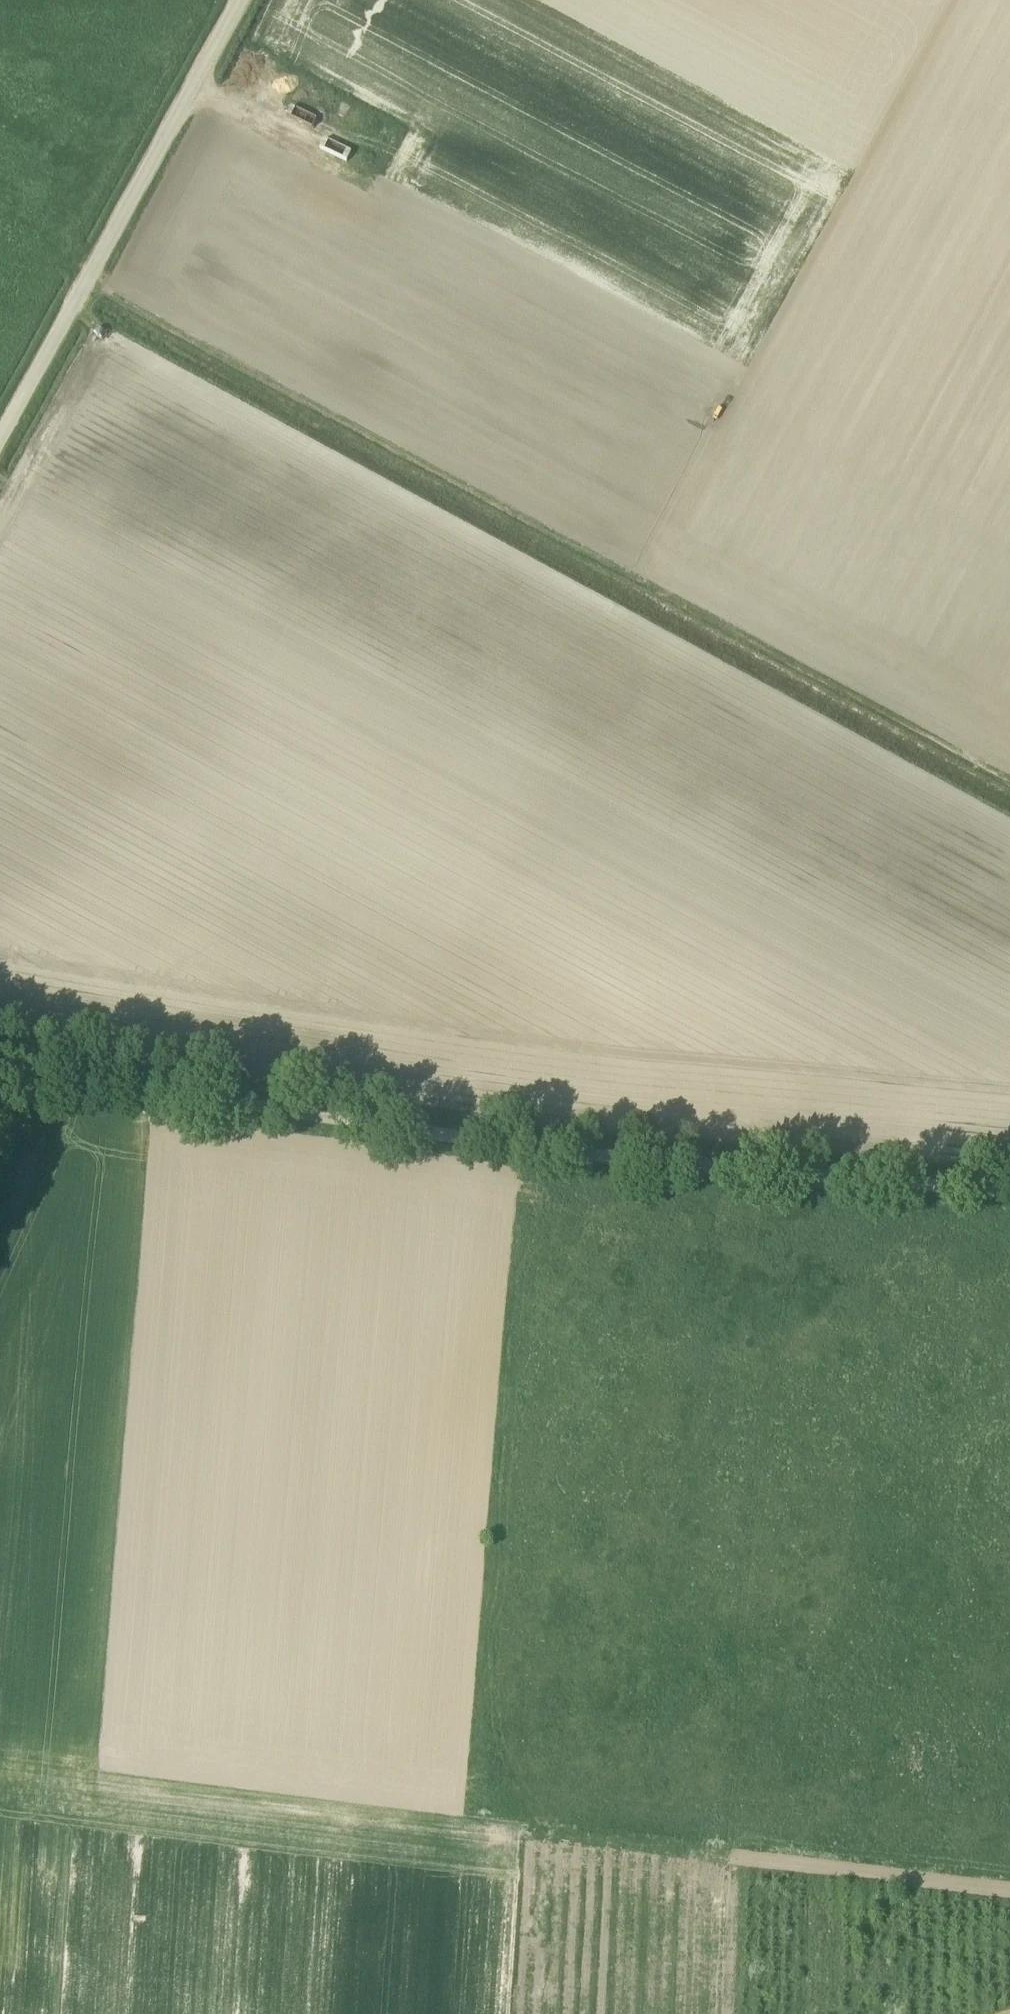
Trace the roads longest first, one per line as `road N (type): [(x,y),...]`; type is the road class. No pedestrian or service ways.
road 1 (unclassified): [(1009,1186),(178,1109),(0,1077)]
road 2 (unclassified): [(0,439),(188,103),(231,0)]

